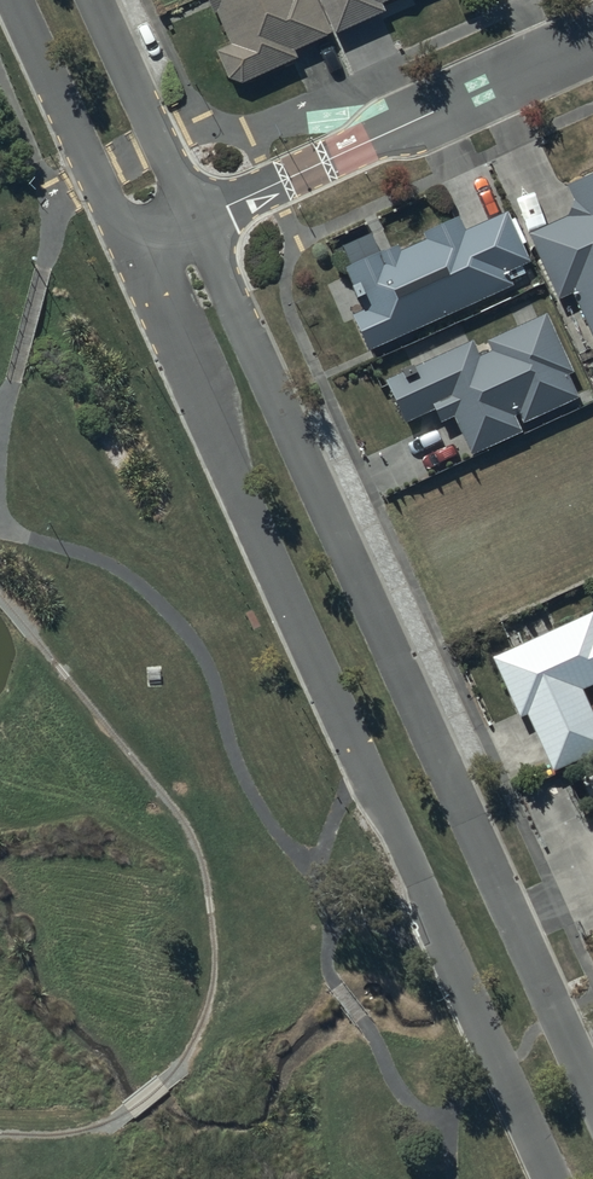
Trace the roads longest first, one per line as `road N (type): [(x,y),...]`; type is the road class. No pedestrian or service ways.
road 1 (residential): [(552,1178),(133,251)]
road 2 (residential): [(197,221),(592,1090)]
road 3 (residential): [(592,43),(306,170)]
road 4 (residential): [(133,251),(16,0)]
road 5 (residential): [(96,0),(197,221)]
road 6 (residential): [(306,170),(197,221)]

